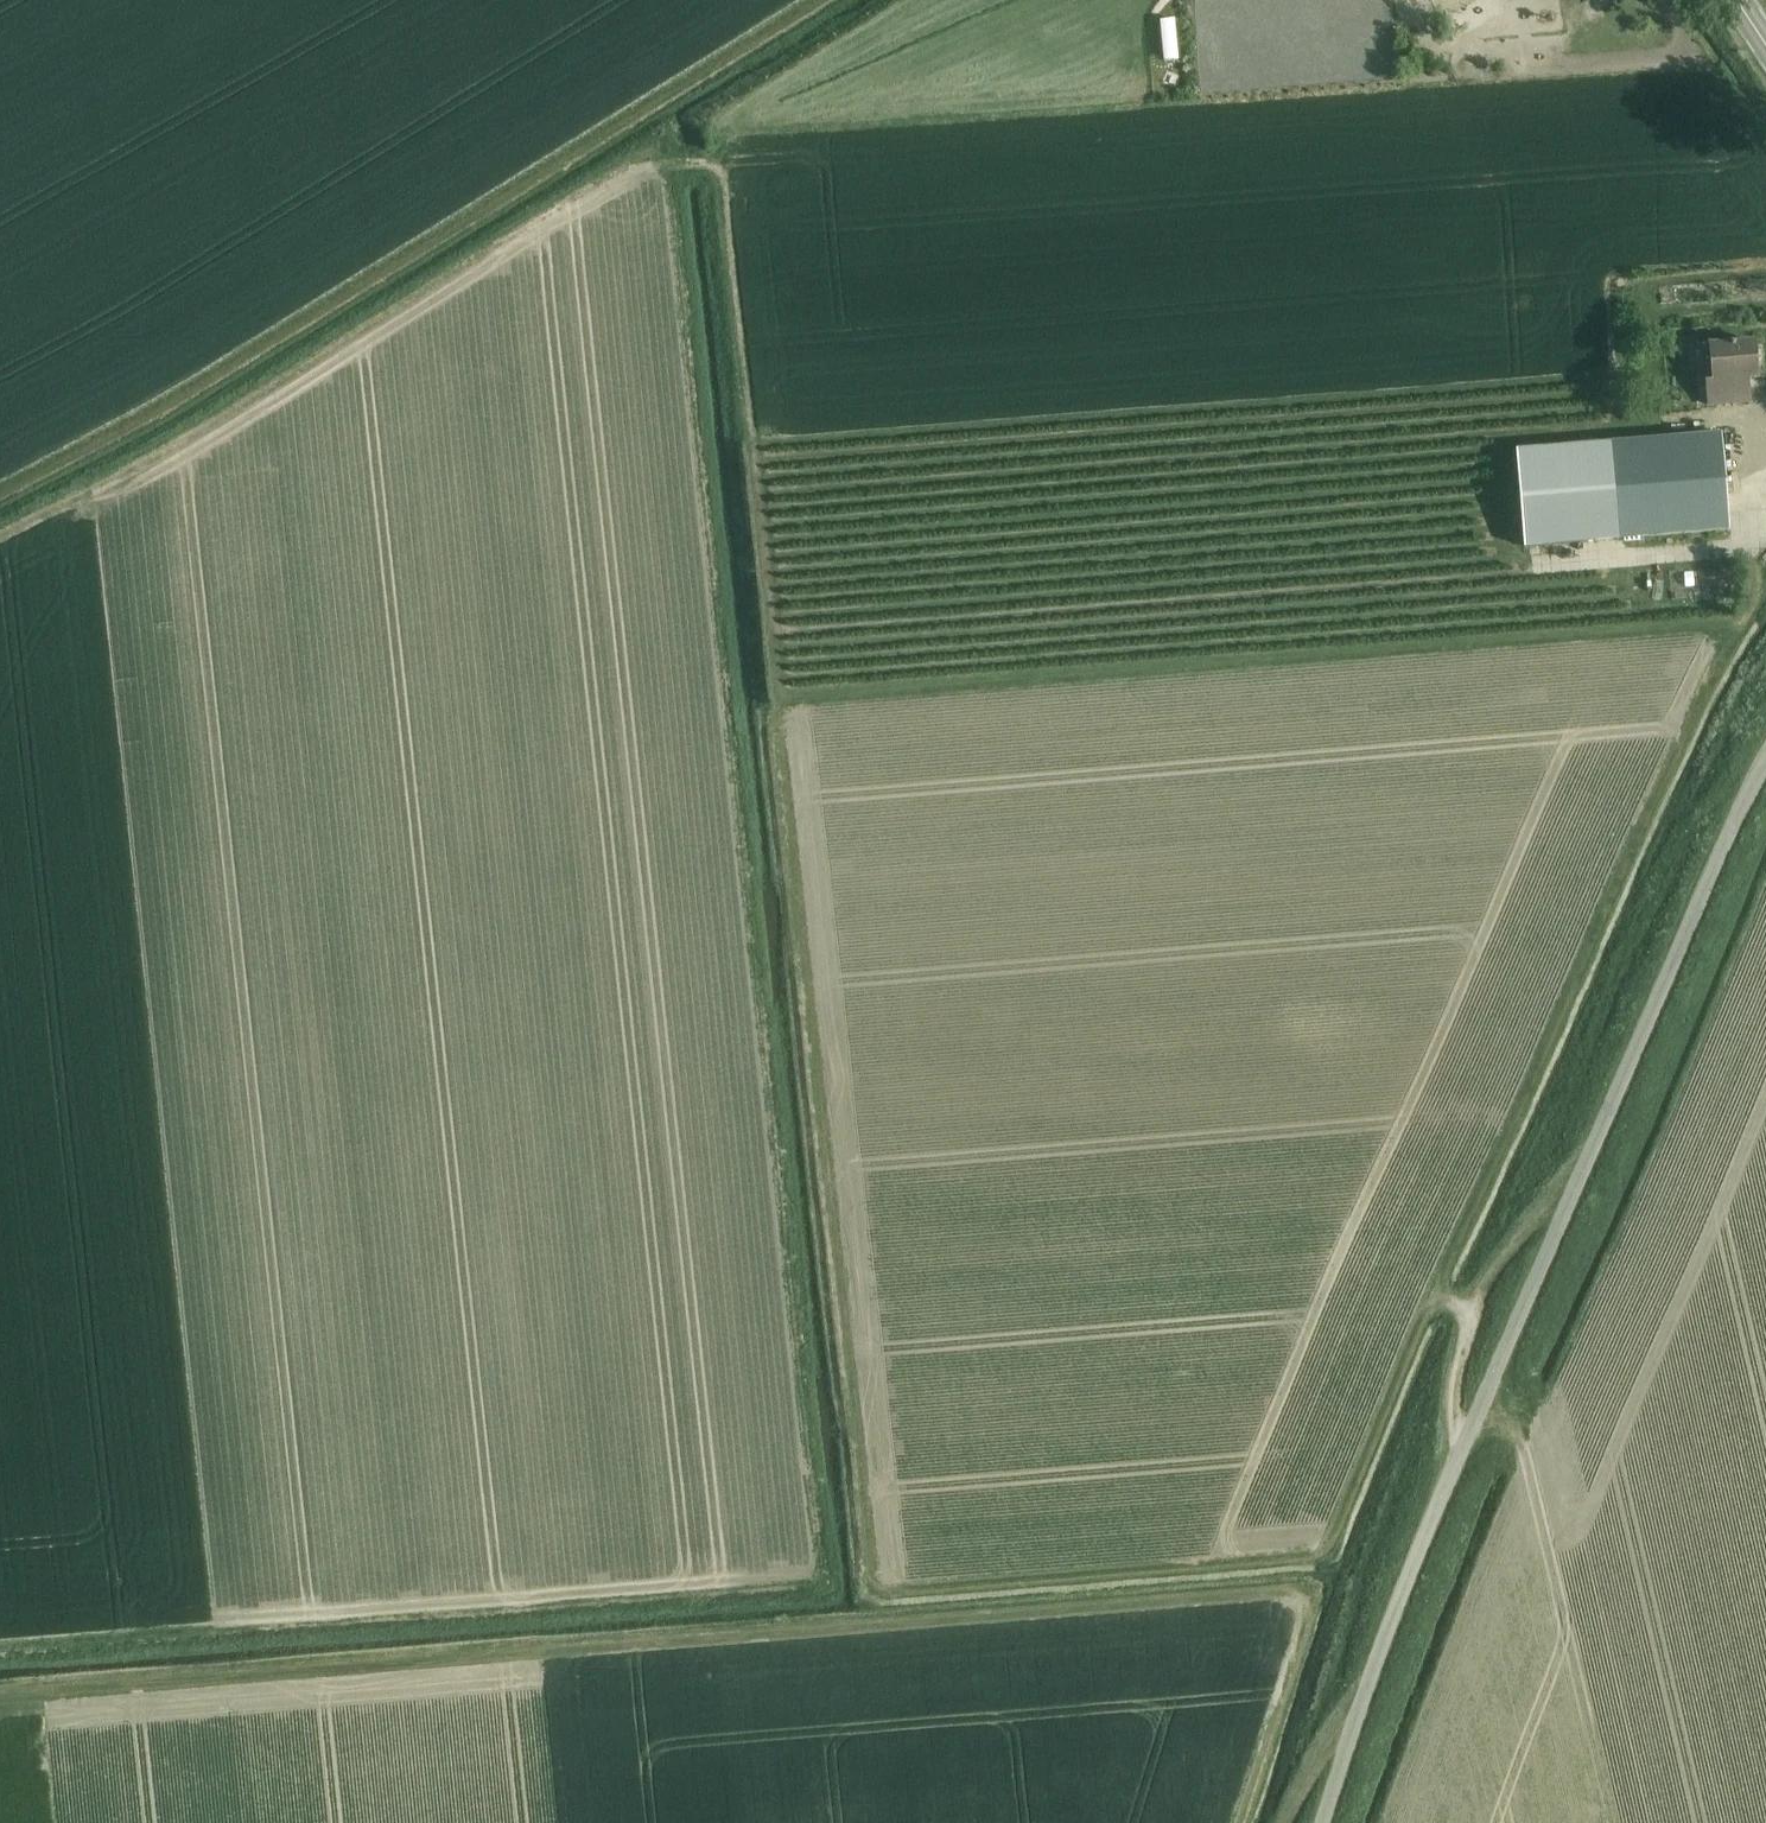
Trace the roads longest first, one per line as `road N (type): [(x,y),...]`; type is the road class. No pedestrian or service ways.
road 1 (unclassified): [(1322,1822),(1392,1621),(1765,759)]
road 2 (track): [(1357,1280),(1449,1301),(1464,1319),(1458,1421),(1471,1431)]

